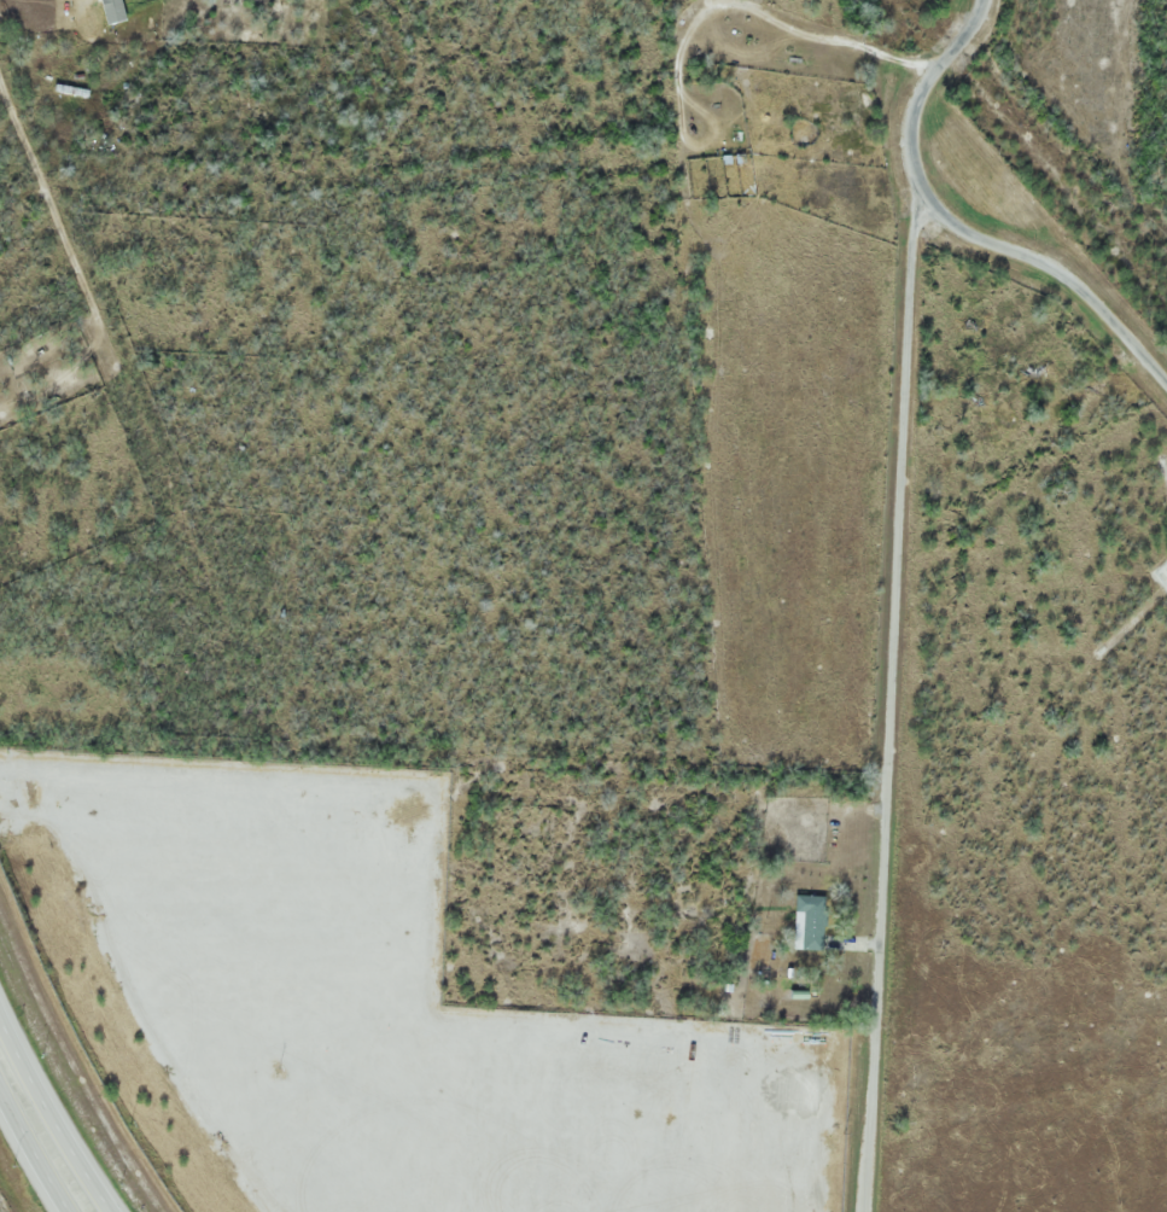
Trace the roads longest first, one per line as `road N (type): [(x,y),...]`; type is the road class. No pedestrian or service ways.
road 1 (residential): [(866,1211),(917,176)]
road 2 (residential): [(1166,383),(1079,285),(956,226),(917,176)]
road 3 (trunk): [(115,1211),(82,1176),(0,1026)]
road 4 (residential): [(917,176),(911,132),(922,89),(983,0)]
road 5 (trunk): [(0,1088),(40,1171),(70,1211)]

